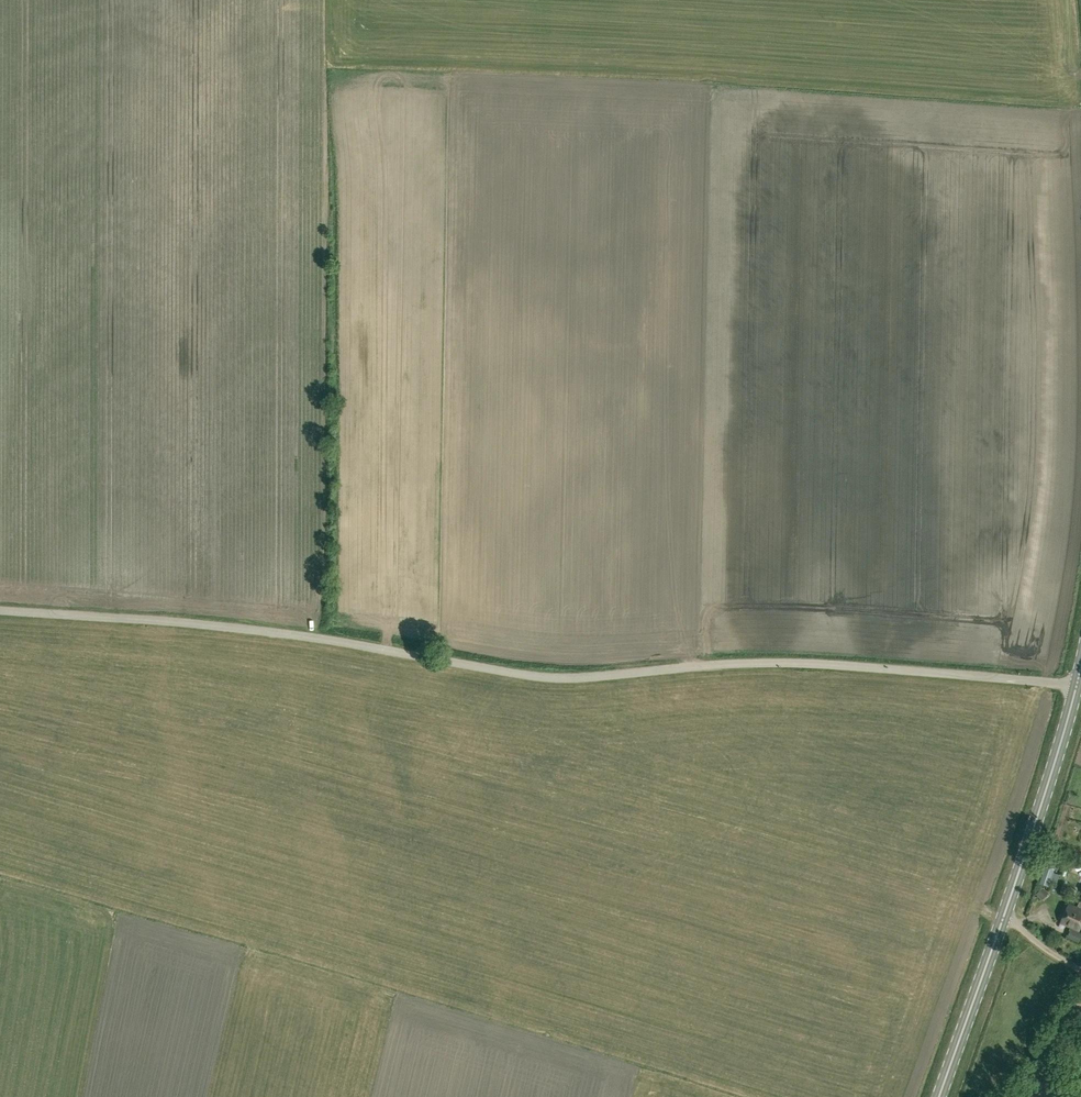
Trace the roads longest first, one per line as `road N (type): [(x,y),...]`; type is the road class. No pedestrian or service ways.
road 1 (unclassified): [(1076,684),(791,663),(540,679),(305,637),(0,612)]
road 2 (secondary): [(1005,913),(1076,684)]
road 3 (secondary): [(940,1096),(1005,913)]
road 4 (unclassified): [(1021,1096),(1080,992)]

